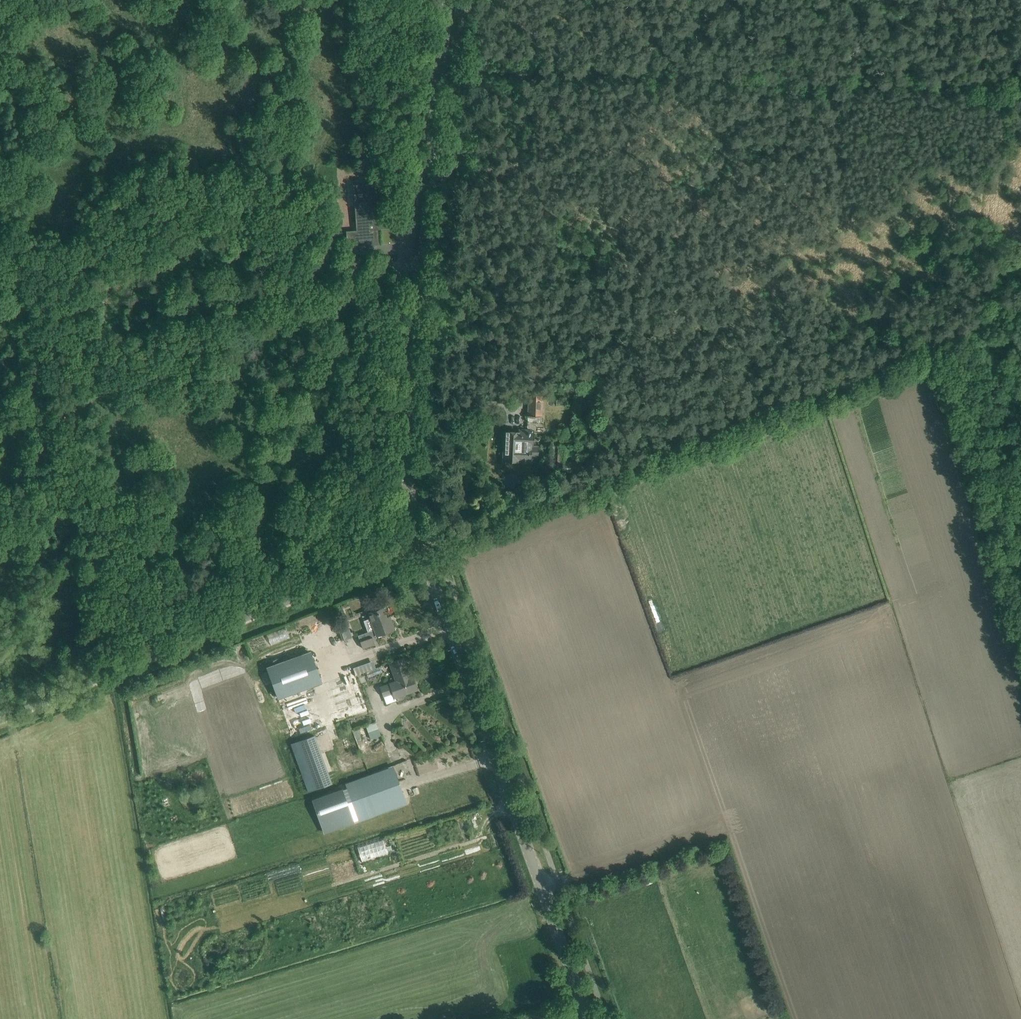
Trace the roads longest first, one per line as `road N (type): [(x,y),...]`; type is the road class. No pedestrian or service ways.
road 1 (track): [(420,550),(1020,324)]
road 2 (tertiary): [(420,550),(408,448),(449,0)]
road 3 (tertiary): [(588,1018),(420,550)]
road 4 (unclassified): [(0,720),(420,550)]

